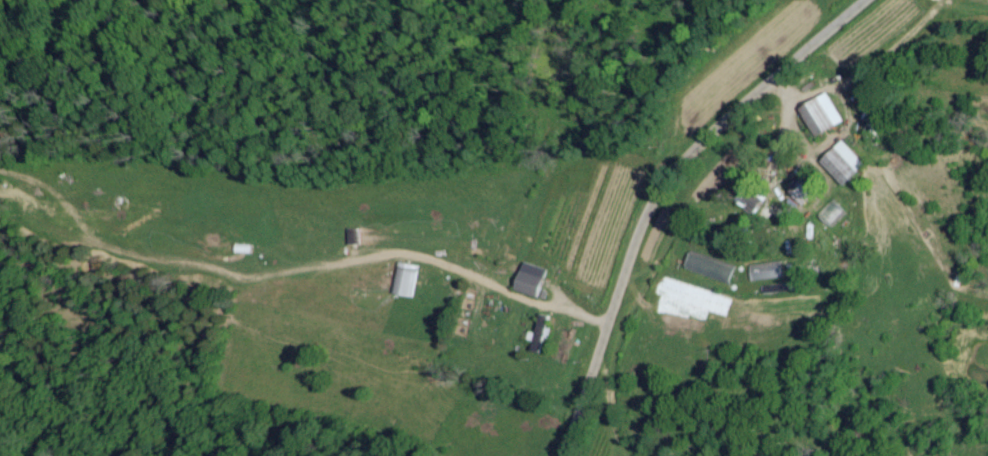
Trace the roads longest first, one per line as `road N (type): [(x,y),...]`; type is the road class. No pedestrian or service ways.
road 1 (residential): [(563,455),(640,231),(665,182),(867,0)]

